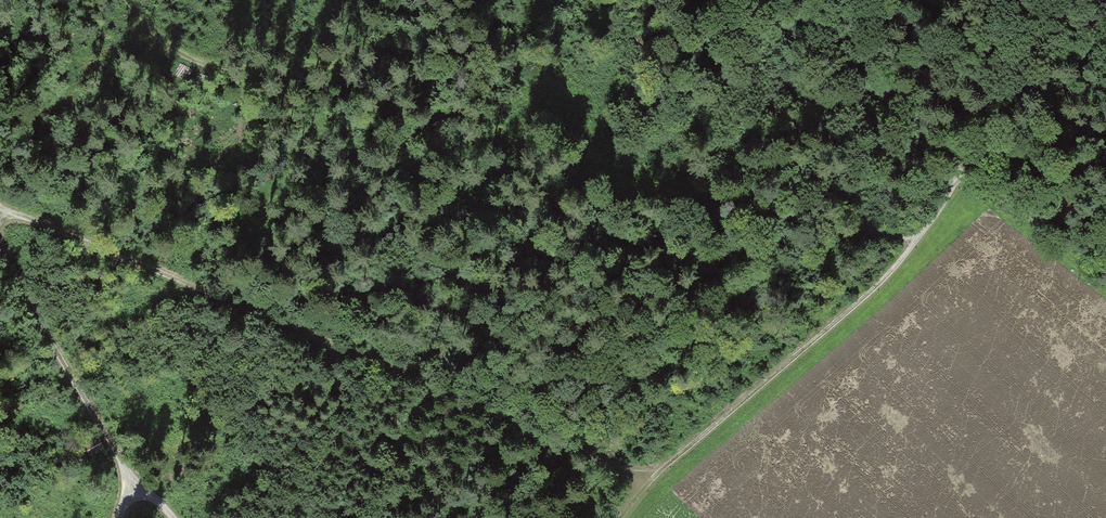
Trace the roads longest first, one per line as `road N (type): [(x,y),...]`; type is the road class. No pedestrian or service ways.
road 1 (track): [(927,232),(880,233),(593,173),(379,74),(317,62),(199,64),(151,31),(125,0)]
road 2 (track): [(0,205),(396,370),(644,489)]
road 3 (track): [(969,170),(893,275),(644,489),(620,517)]
road 4 (track): [(753,0),(772,22),(1105,276)]
road 5 (track): [(169,517),(114,457),(0,256)]
road 6 (track): [(969,170),(1001,159),(1105,40)]

